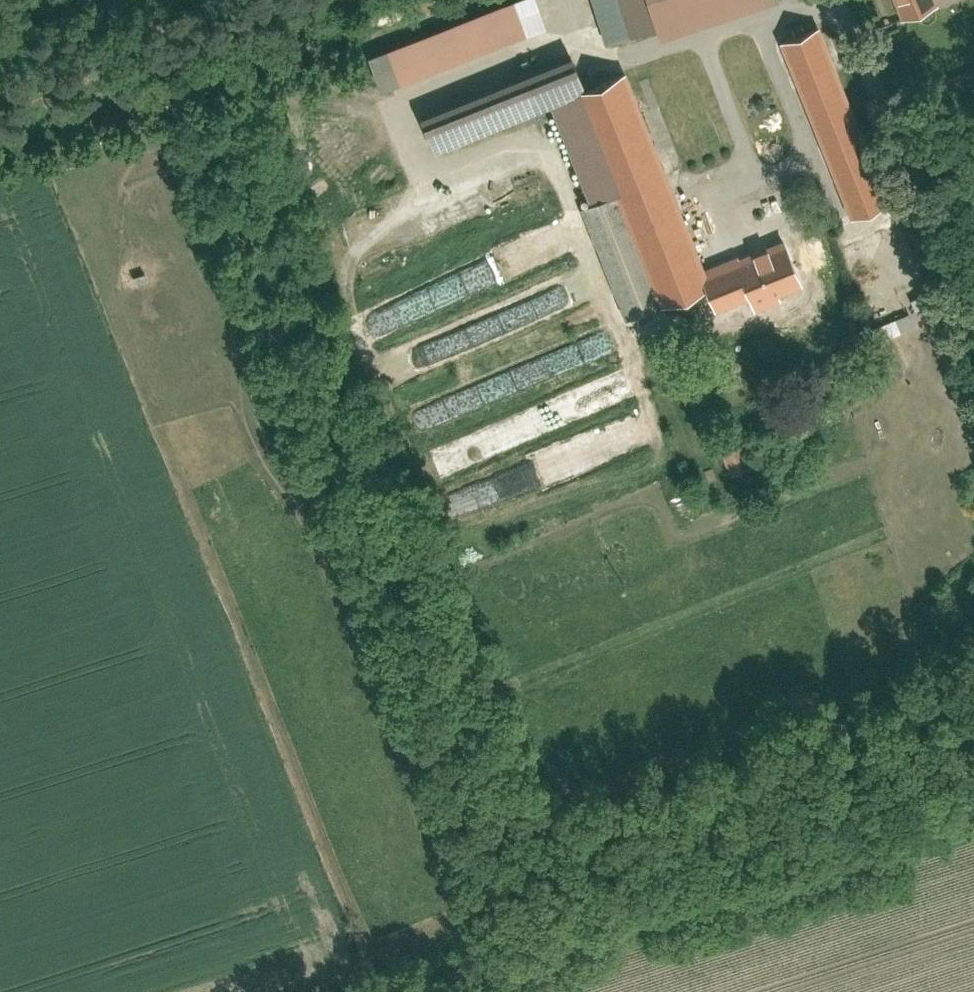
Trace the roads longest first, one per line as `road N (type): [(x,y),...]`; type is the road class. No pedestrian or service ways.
road 1 (unclassified): [(422,991),(973,816)]
road 2 (track): [(839,0),(973,328)]
road 3 (track): [(844,11),(783,10),(631,60)]

